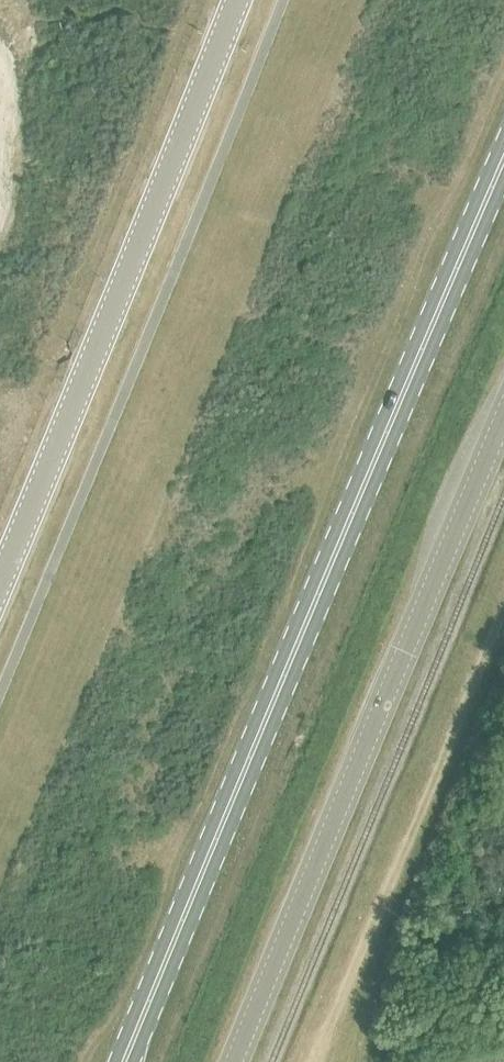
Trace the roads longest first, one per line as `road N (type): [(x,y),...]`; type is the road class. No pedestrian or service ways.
road 1 (primary): [(124,1061),(503,163)]
road 2 (tertiary): [(233,1061),(503,409)]
road 3 (unclassified): [(0,592),(238,0)]

